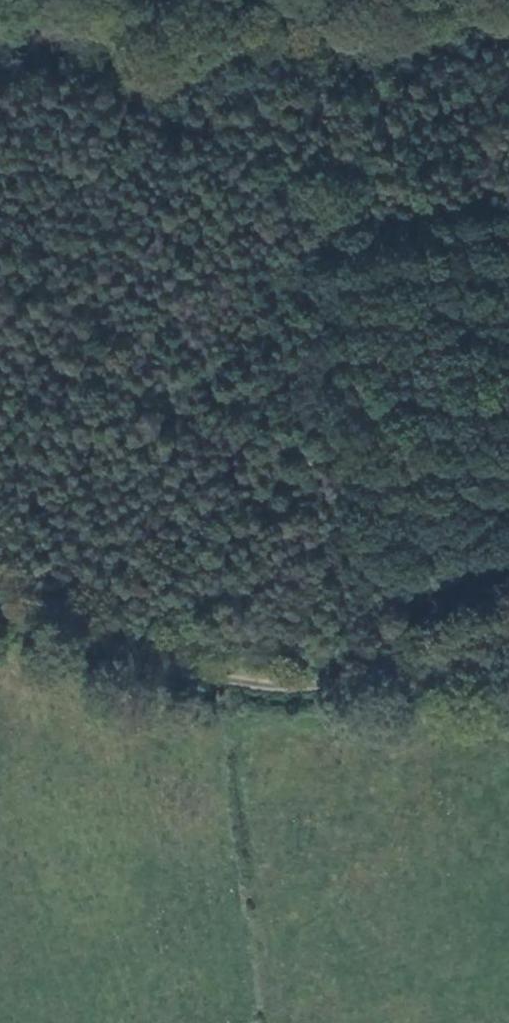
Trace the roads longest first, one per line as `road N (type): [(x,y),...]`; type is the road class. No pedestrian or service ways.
road 1 (track): [(508,653),(290,691),(106,649),(0,597)]

